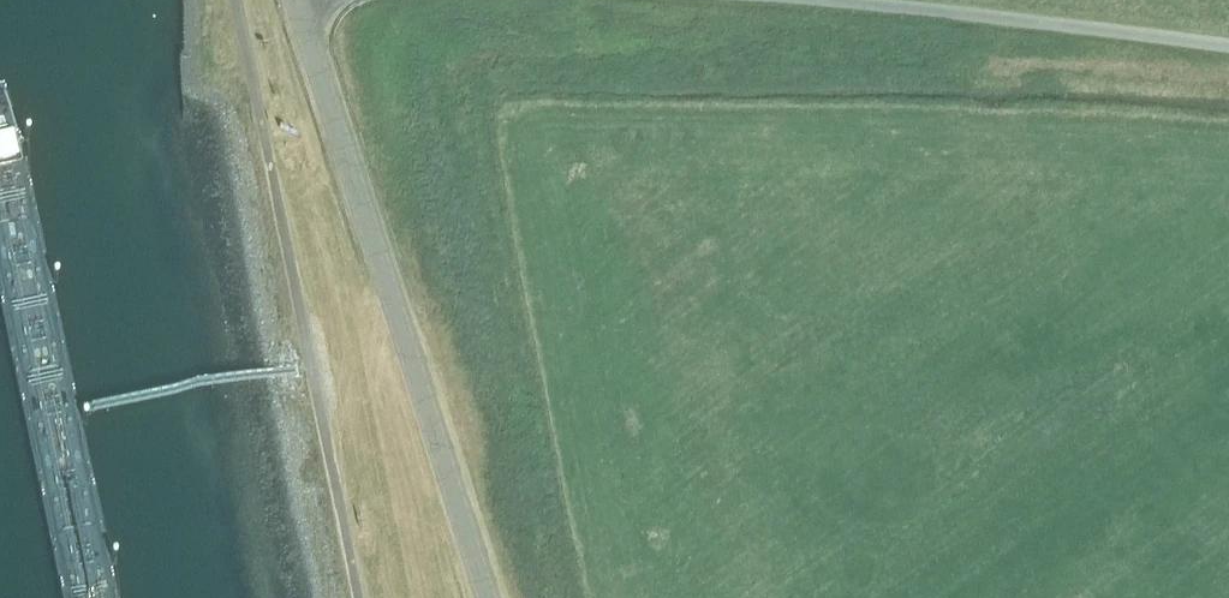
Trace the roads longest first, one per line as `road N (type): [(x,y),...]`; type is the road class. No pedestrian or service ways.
road 1 (tertiary): [(489,597),(301,8)]
road 2 (unclassified): [(1228,46),(829,0)]

